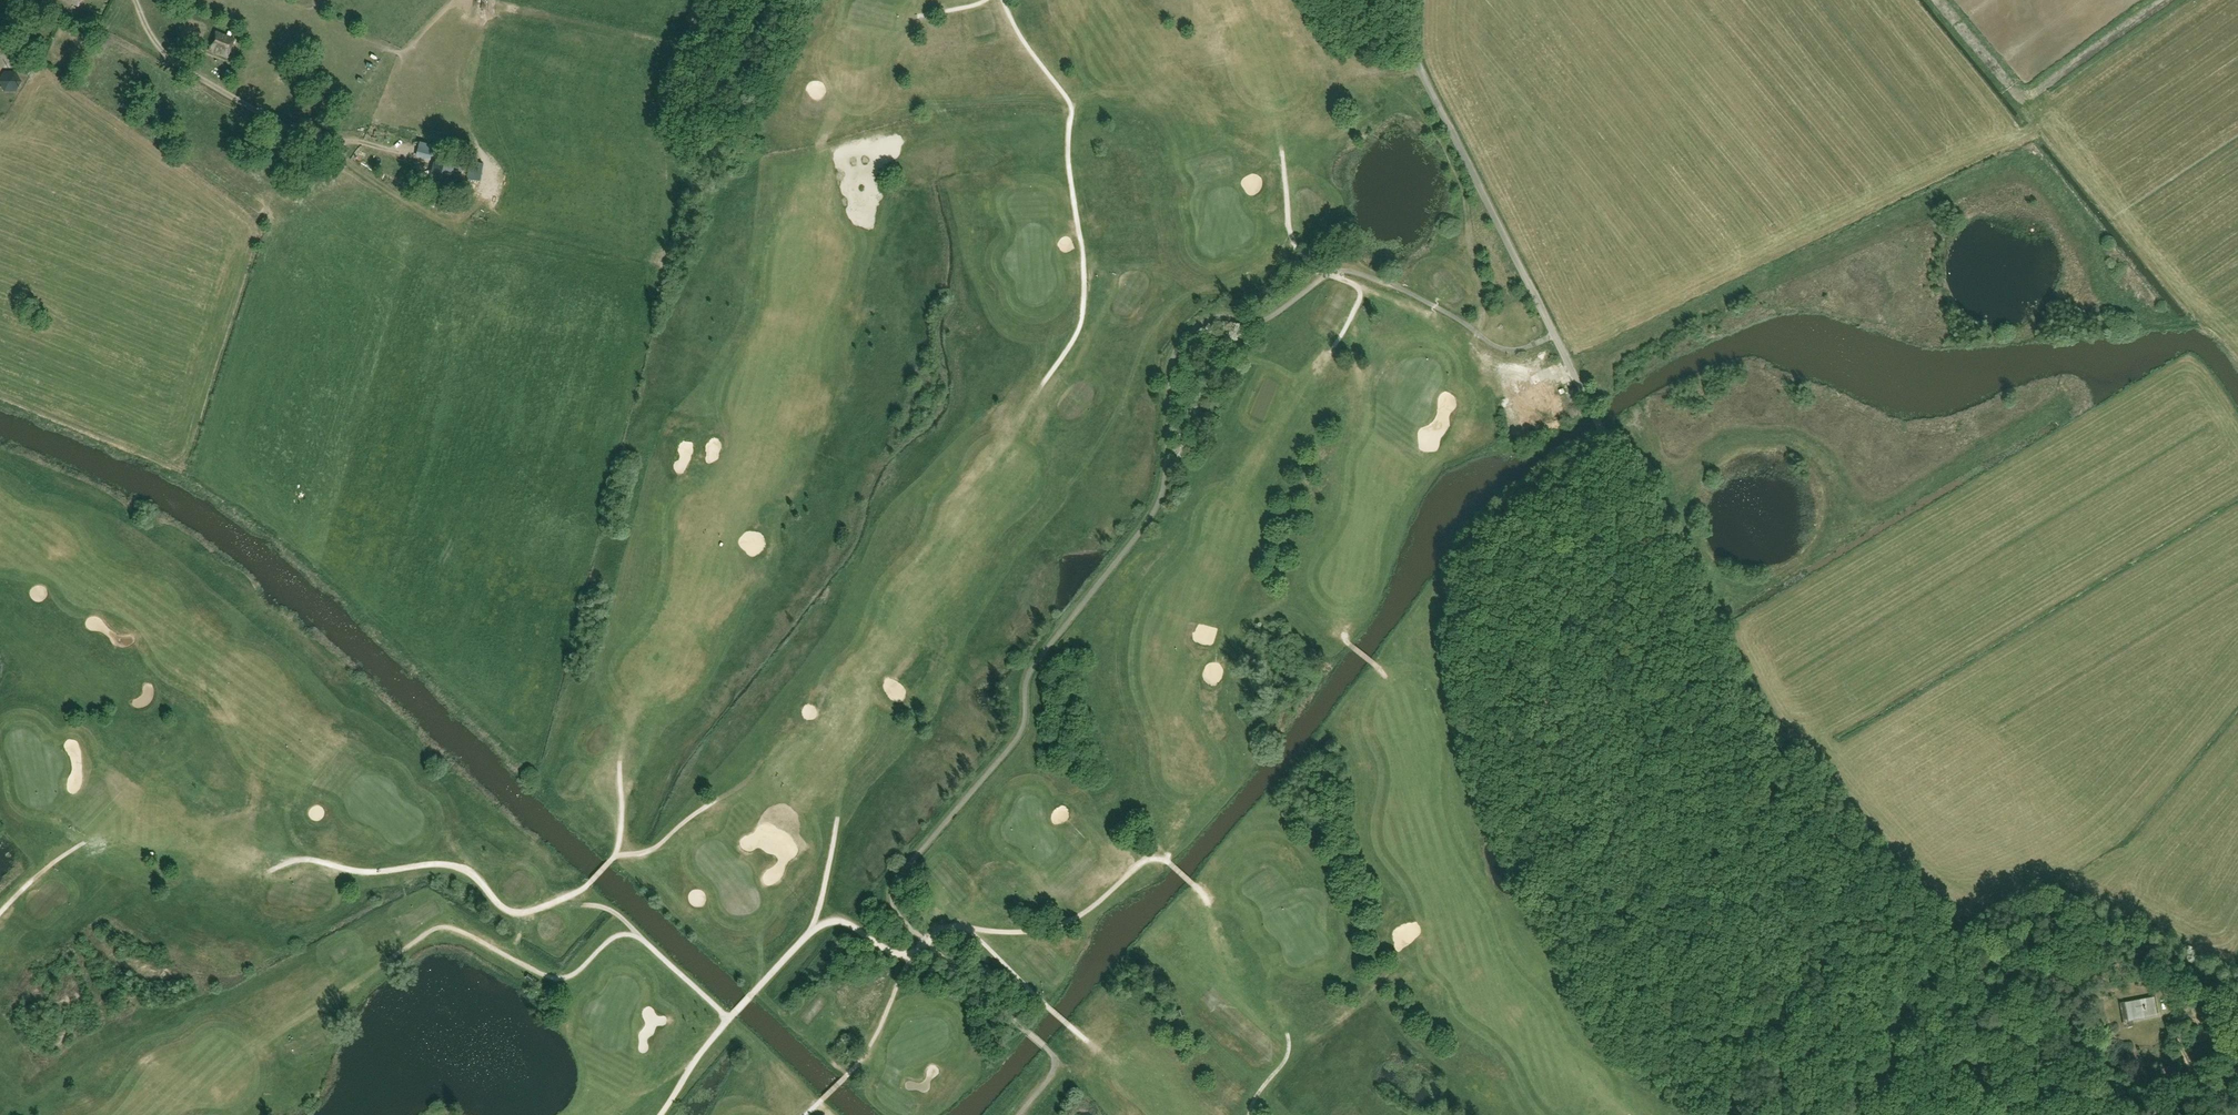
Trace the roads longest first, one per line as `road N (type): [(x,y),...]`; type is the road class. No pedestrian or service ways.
road 1 (unclassified): [(1593,409),(1417,62),(1417,0)]
road 2 (track): [(135,0),(162,52),(302,137),(415,155)]

